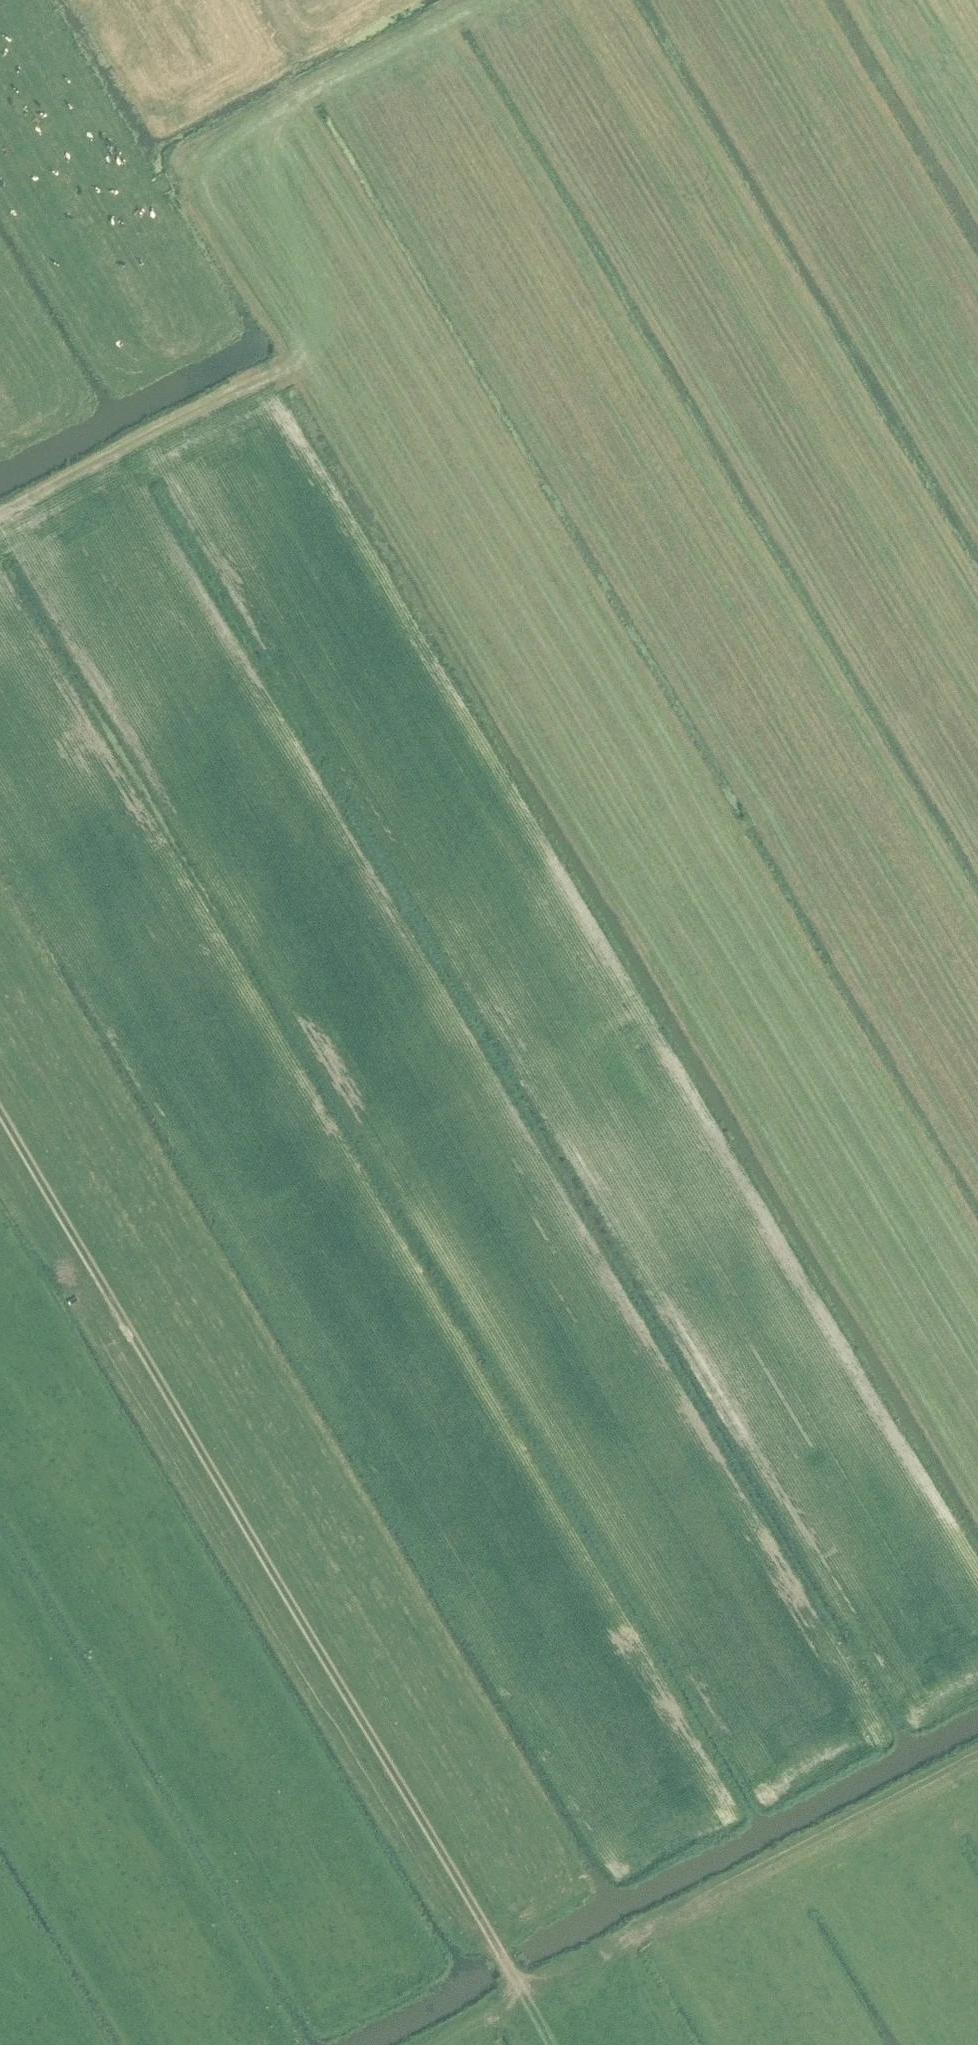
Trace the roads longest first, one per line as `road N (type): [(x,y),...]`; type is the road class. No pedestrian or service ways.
road 1 (track): [(517,1987),(0,1114)]
road 2 (track): [(264,118),(305,312),(290,369),(0,518)]
road 3 (track): [(148,195),(264,118),(493,0)]
road 4 (track): [(517,1987),(522,1999),(672,1916)]

